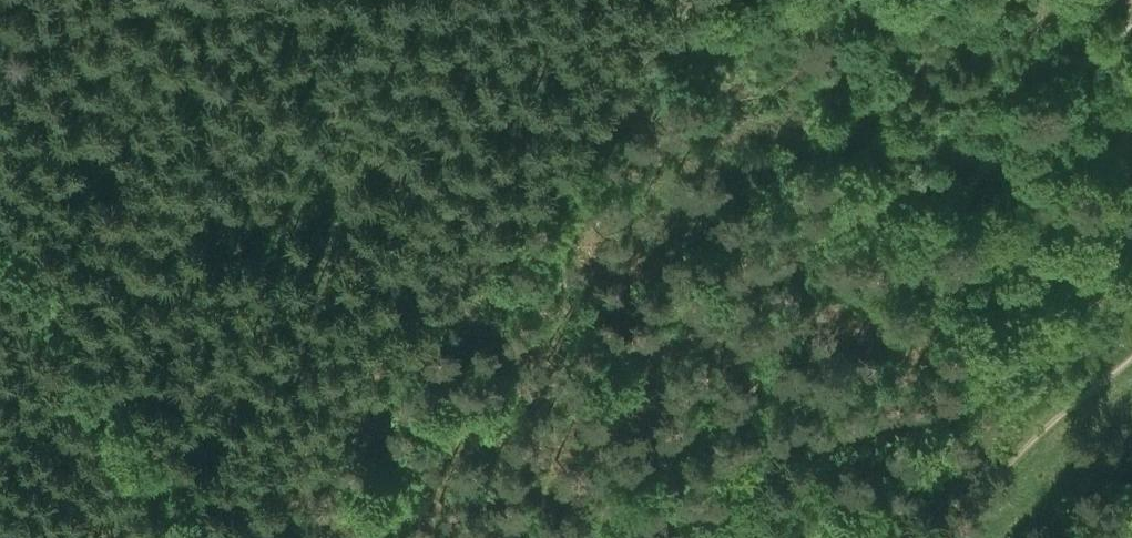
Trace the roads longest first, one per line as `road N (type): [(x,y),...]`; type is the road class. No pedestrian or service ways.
road 1 (track): [(589,537),(931,226),(1131,27)]
road 2 (track): [(234,537),(701,0)]
road 3 (track): [(0,223),(211,537)]
road 4 (track): [(1131,369),(1050,430),(954,537)]

